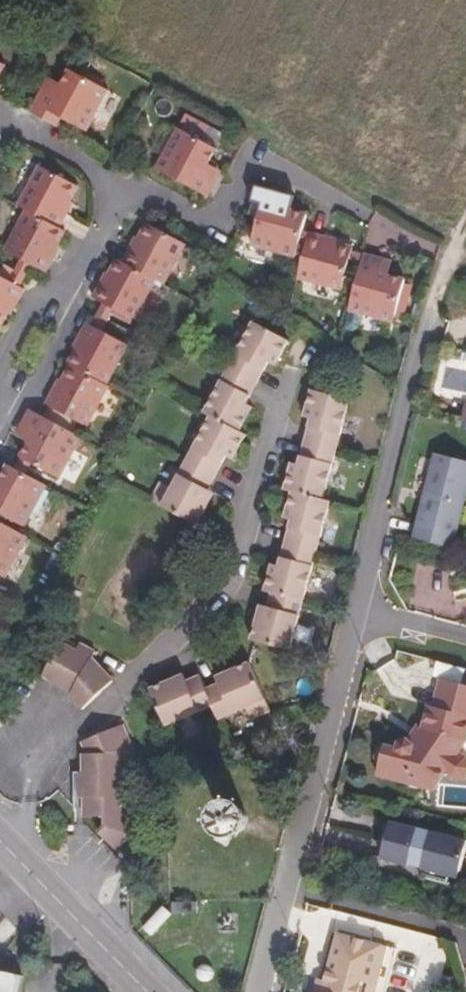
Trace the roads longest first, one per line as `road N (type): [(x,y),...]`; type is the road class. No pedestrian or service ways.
road 1 (residential): [(258,991),(448,263)]
road 2 (residential): [(367,219),(253,153),(215,219),(189,222),(117,187)]
road 3 (tertiary): [(0,842),(148,991)]
road 4 (residential): [(0,403),(15,411),(64,320),(55,291)]
road 5 (residential): [(0,124),(117,187)]
road 6 (residential): [(55,291),(117,187)]

